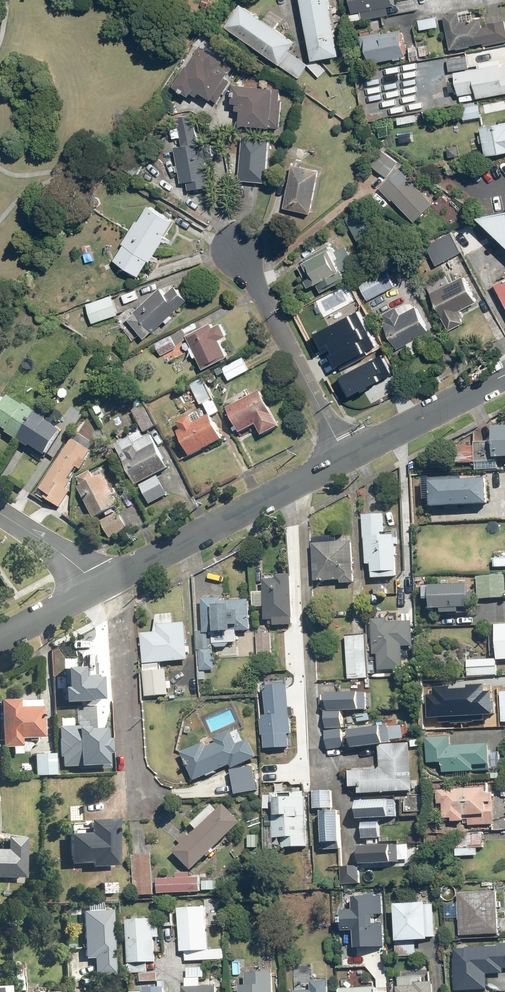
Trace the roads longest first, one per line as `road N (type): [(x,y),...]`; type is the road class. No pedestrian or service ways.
road 1 (tertiary): [(346,457),(93,589)]
road 2 (residential): [(238,247),(346,457)]
road 3 (tertiary): [(504,375),(346,457)]
road 4 (residential): [(93,589),(60,552),(0,513)]

